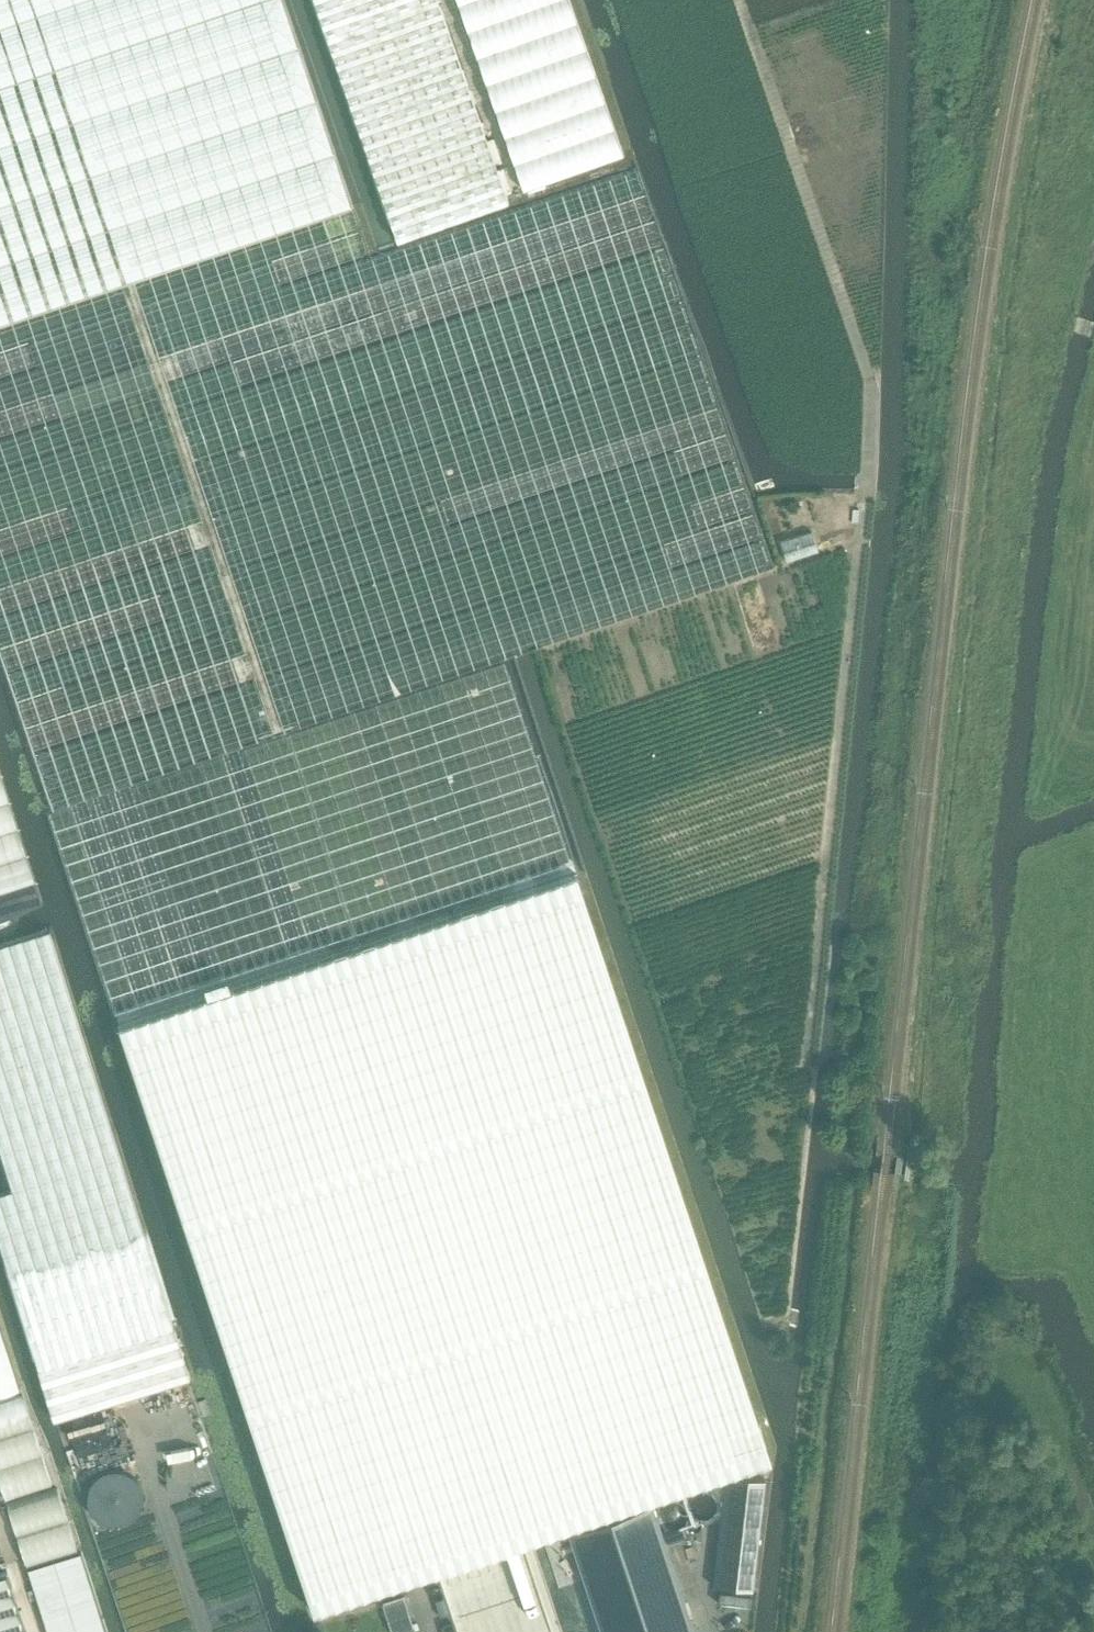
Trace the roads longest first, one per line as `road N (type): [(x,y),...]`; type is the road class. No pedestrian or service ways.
road 1 (track): [(805,1068),(873,375),(741,0)]

